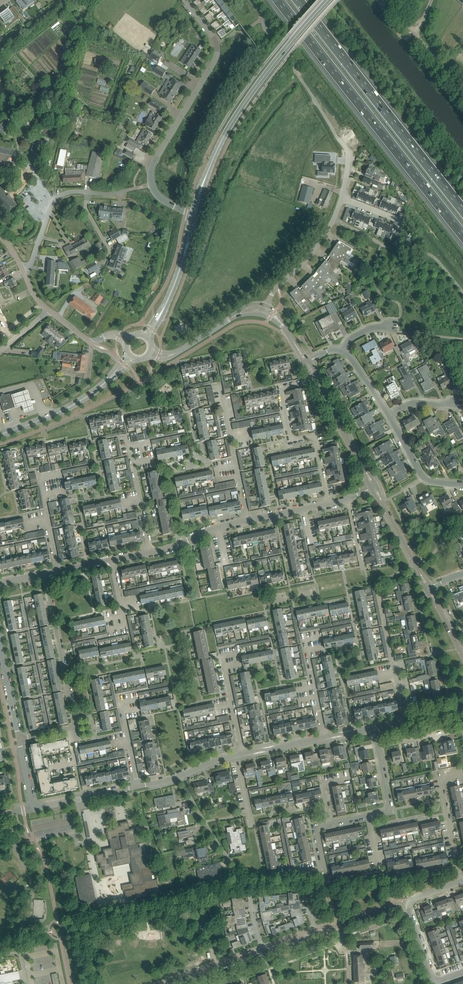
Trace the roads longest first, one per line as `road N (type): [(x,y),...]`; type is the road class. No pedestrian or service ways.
road 1 (motorway): [(279,0),(462,234)]
road 2 (motorway): [(462,208),(299,0)]
road 3 (residential): [(152,184),(155,161),(216,57),(214,39),(185,0)]
road 4 (residential): [(45,574),(74,722),(19,738)]
road 5 (secondary): [(211,163),(248,99),(328,0)]
road 6 (residential): [(315,377),(281,391),(291,437),(315,439),(329,504)]
road 7 (residential): [(434,982),(409,903),(462,881)]
road 8 (secondary): [(192,214),(171,286),(141,334)]
road 9 (residential): [(268,305),(319,245),(343,198)]
road 10 (residential): [(241,887),(180,776)]
road 11 (secondary): [(150,341),(195,225)]
road 12 (tertiary): [(374,486),(315,377)]

